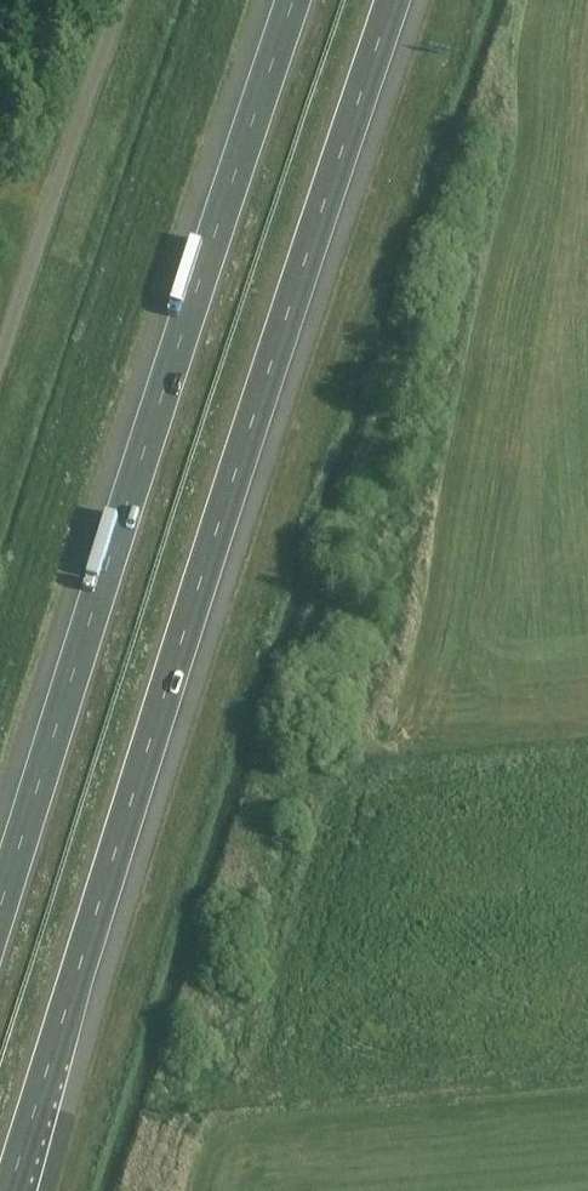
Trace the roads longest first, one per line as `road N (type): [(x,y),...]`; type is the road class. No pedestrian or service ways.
road 1 (motorway): [(9,1190),(399,0)]
road 2 (motorway): [(285,0),(0,897)]

